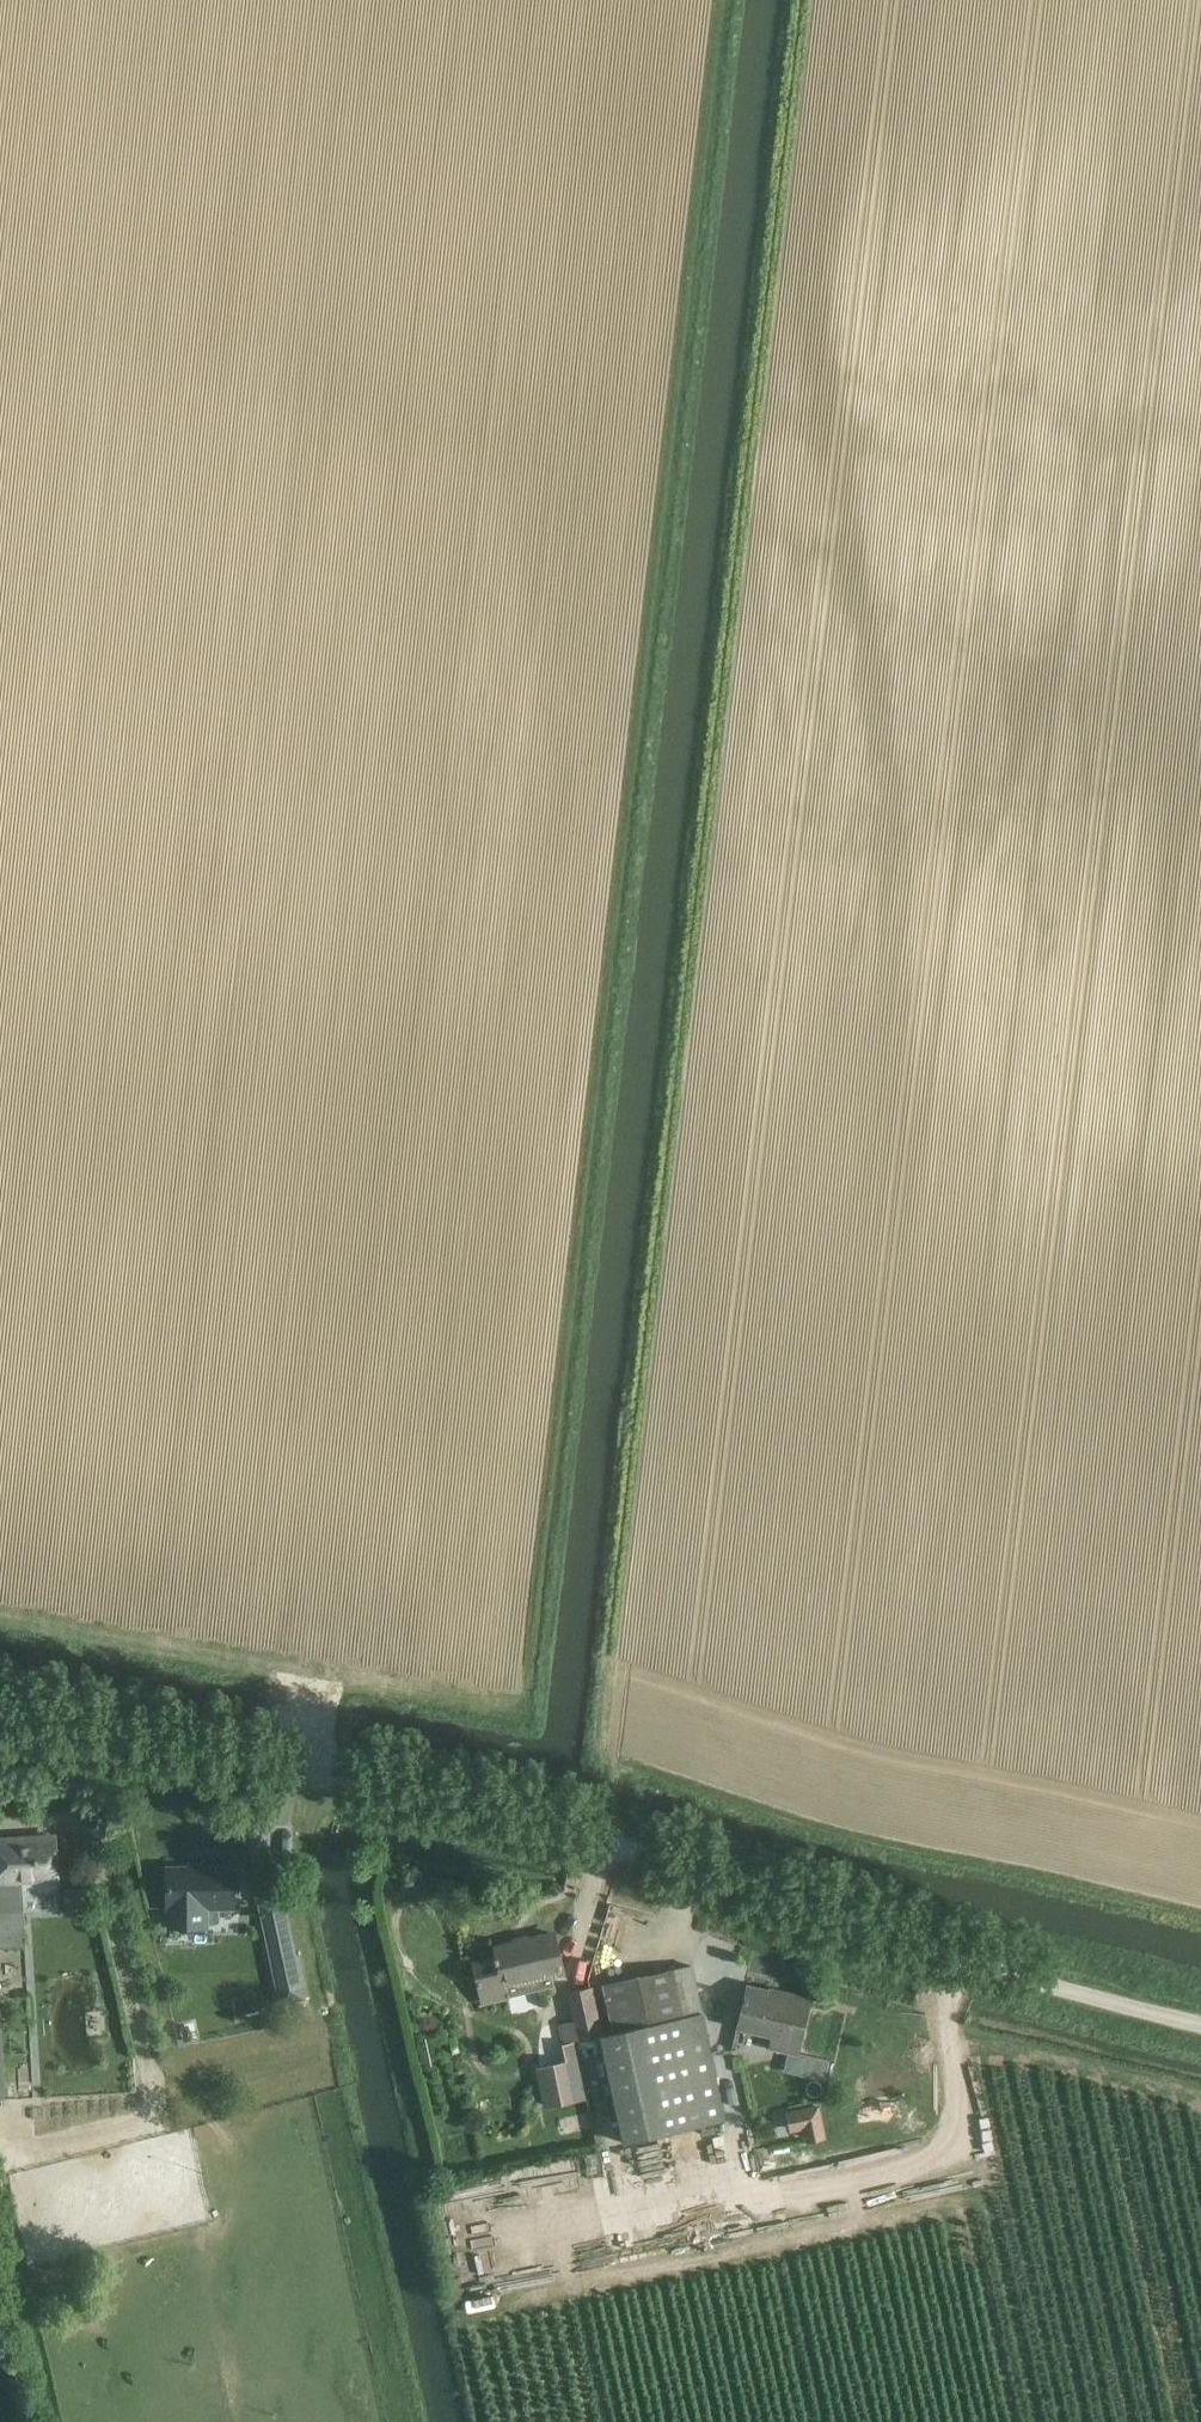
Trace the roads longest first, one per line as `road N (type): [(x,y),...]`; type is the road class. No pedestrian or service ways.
road 1 (unclassified): [(1200,2038),(555,1847),(0,1739)]

